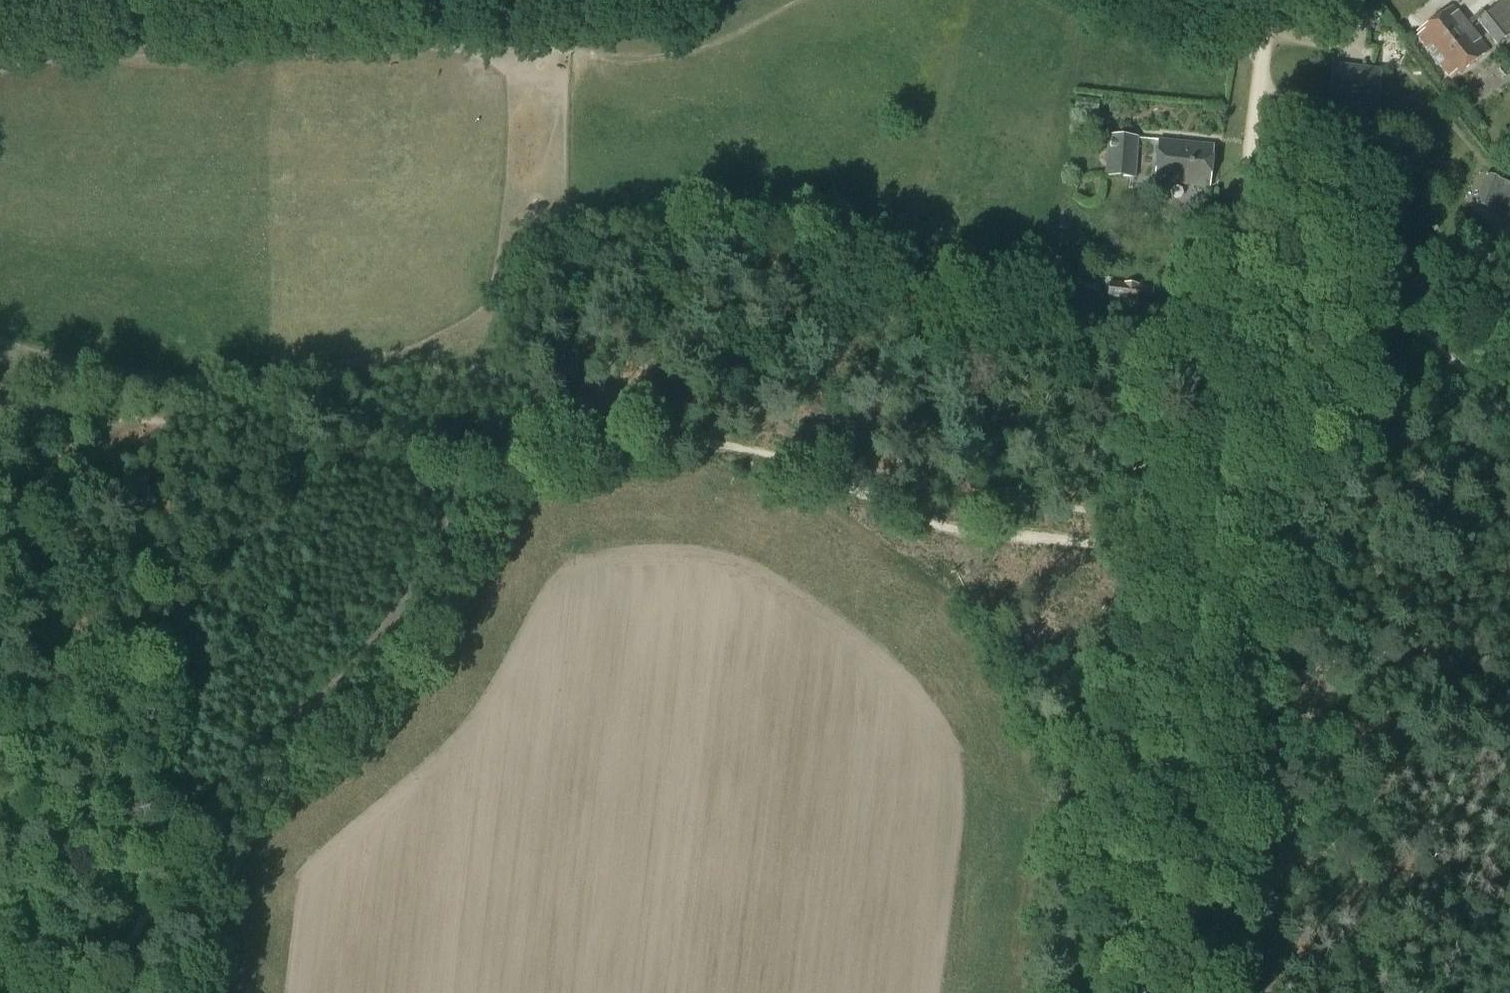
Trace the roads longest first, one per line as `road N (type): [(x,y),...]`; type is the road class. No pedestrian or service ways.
road 1 (track): [(1509,347),(1342,180)]
road 2 (track): [(1342,180),(1264,80)]
road 3 (track): [(1264,80),(1240,47),(1174,0)]

